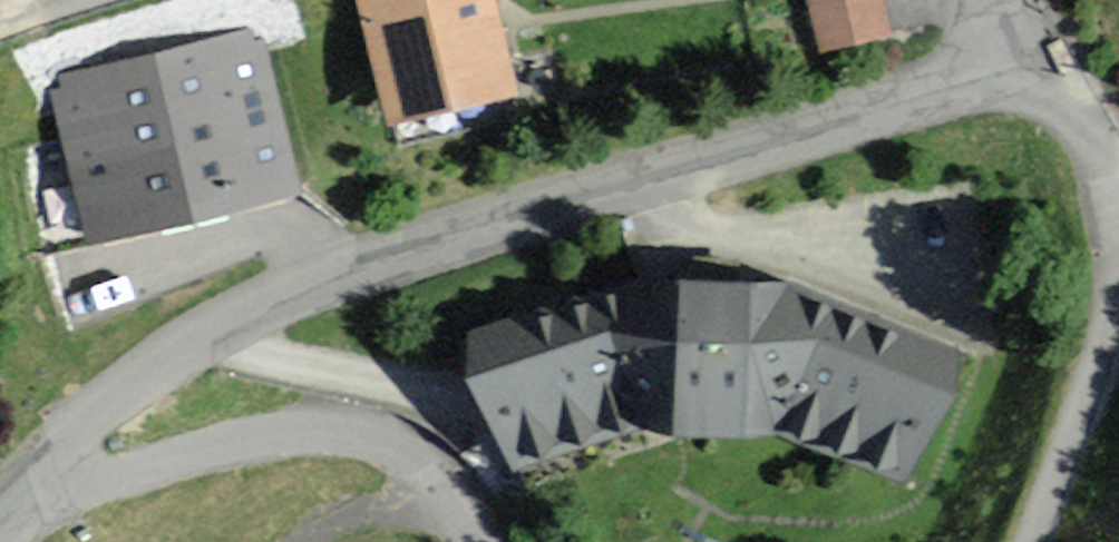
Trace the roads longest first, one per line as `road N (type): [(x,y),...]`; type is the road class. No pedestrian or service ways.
road 1 (residential): [(2,507),(151,375),(311,291),(959,88),(1000,66),(1003,0)]
road 2 (residential): [(2,507),(289,428),(388,446),(472,511),(489,541)]
road 3 (track): [(1118,256),(1097,365),(1026,541)]

